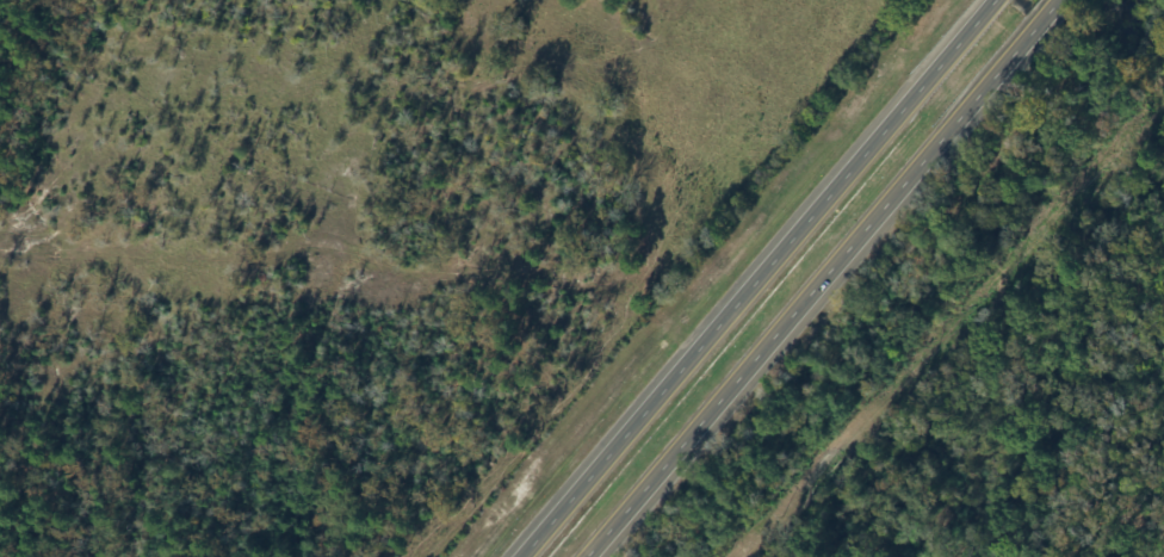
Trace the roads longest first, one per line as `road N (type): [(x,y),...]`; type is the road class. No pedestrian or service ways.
road 1 (trunk): [(995,0),(521,556)]
road 2 (trunk): [(581,556),(1047,0)]

